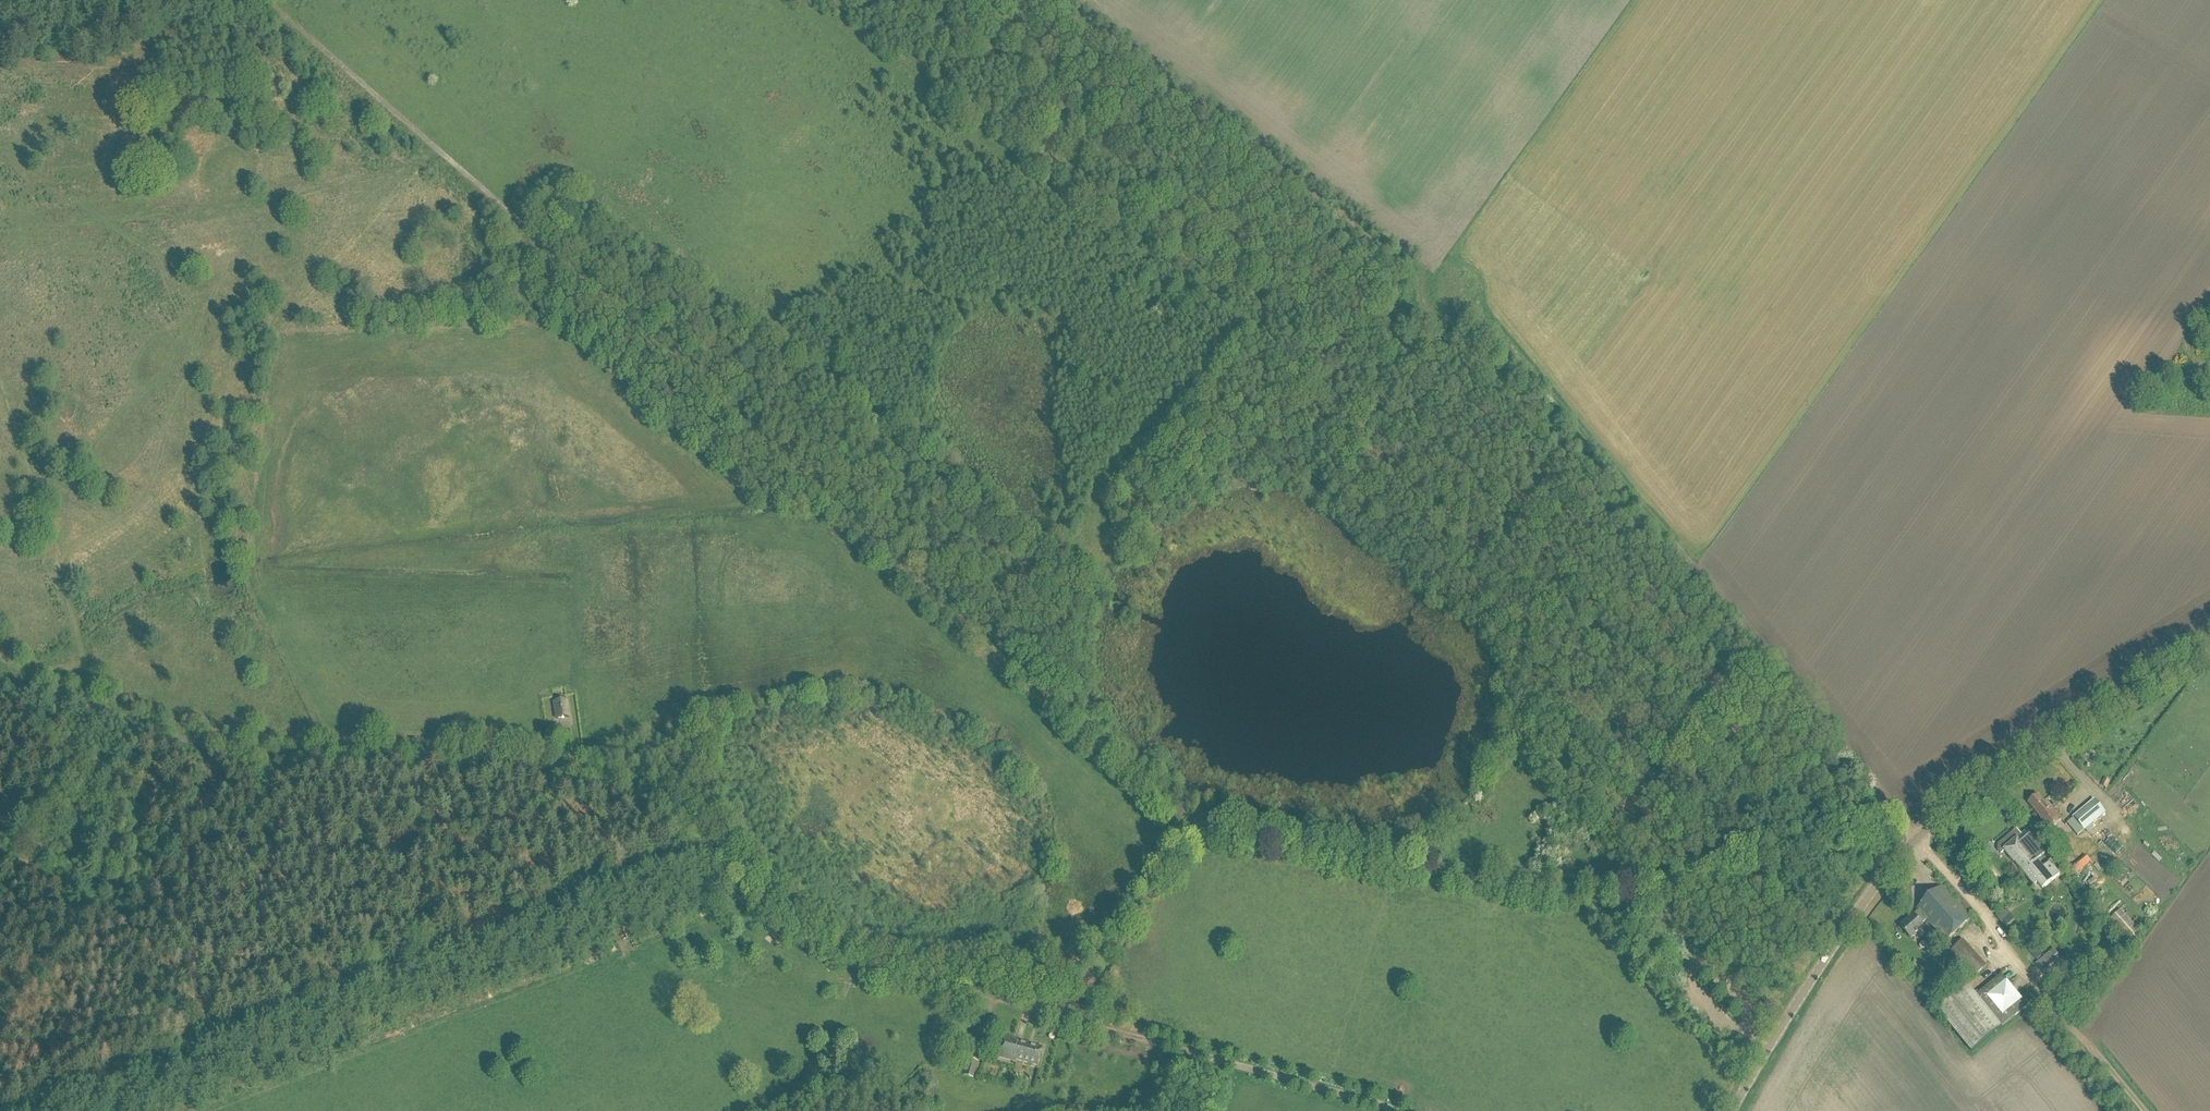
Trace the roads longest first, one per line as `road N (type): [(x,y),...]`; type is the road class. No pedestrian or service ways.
road 1 (track): [(1197,831),(264,0)]
road 2 (track): [(707,848),(37,1110)]
road 3 (tertiary): [(1735,1110),(1824,963),(1916,840),(2209,653)]
road 4 (track): [(0,1024),(73,923),(103,862),(110,820),(90,709)]
road 5 (track): [(1392,1110),(1062,1017)]
road 6 (track): [(2144,1110),(2030,978)]

